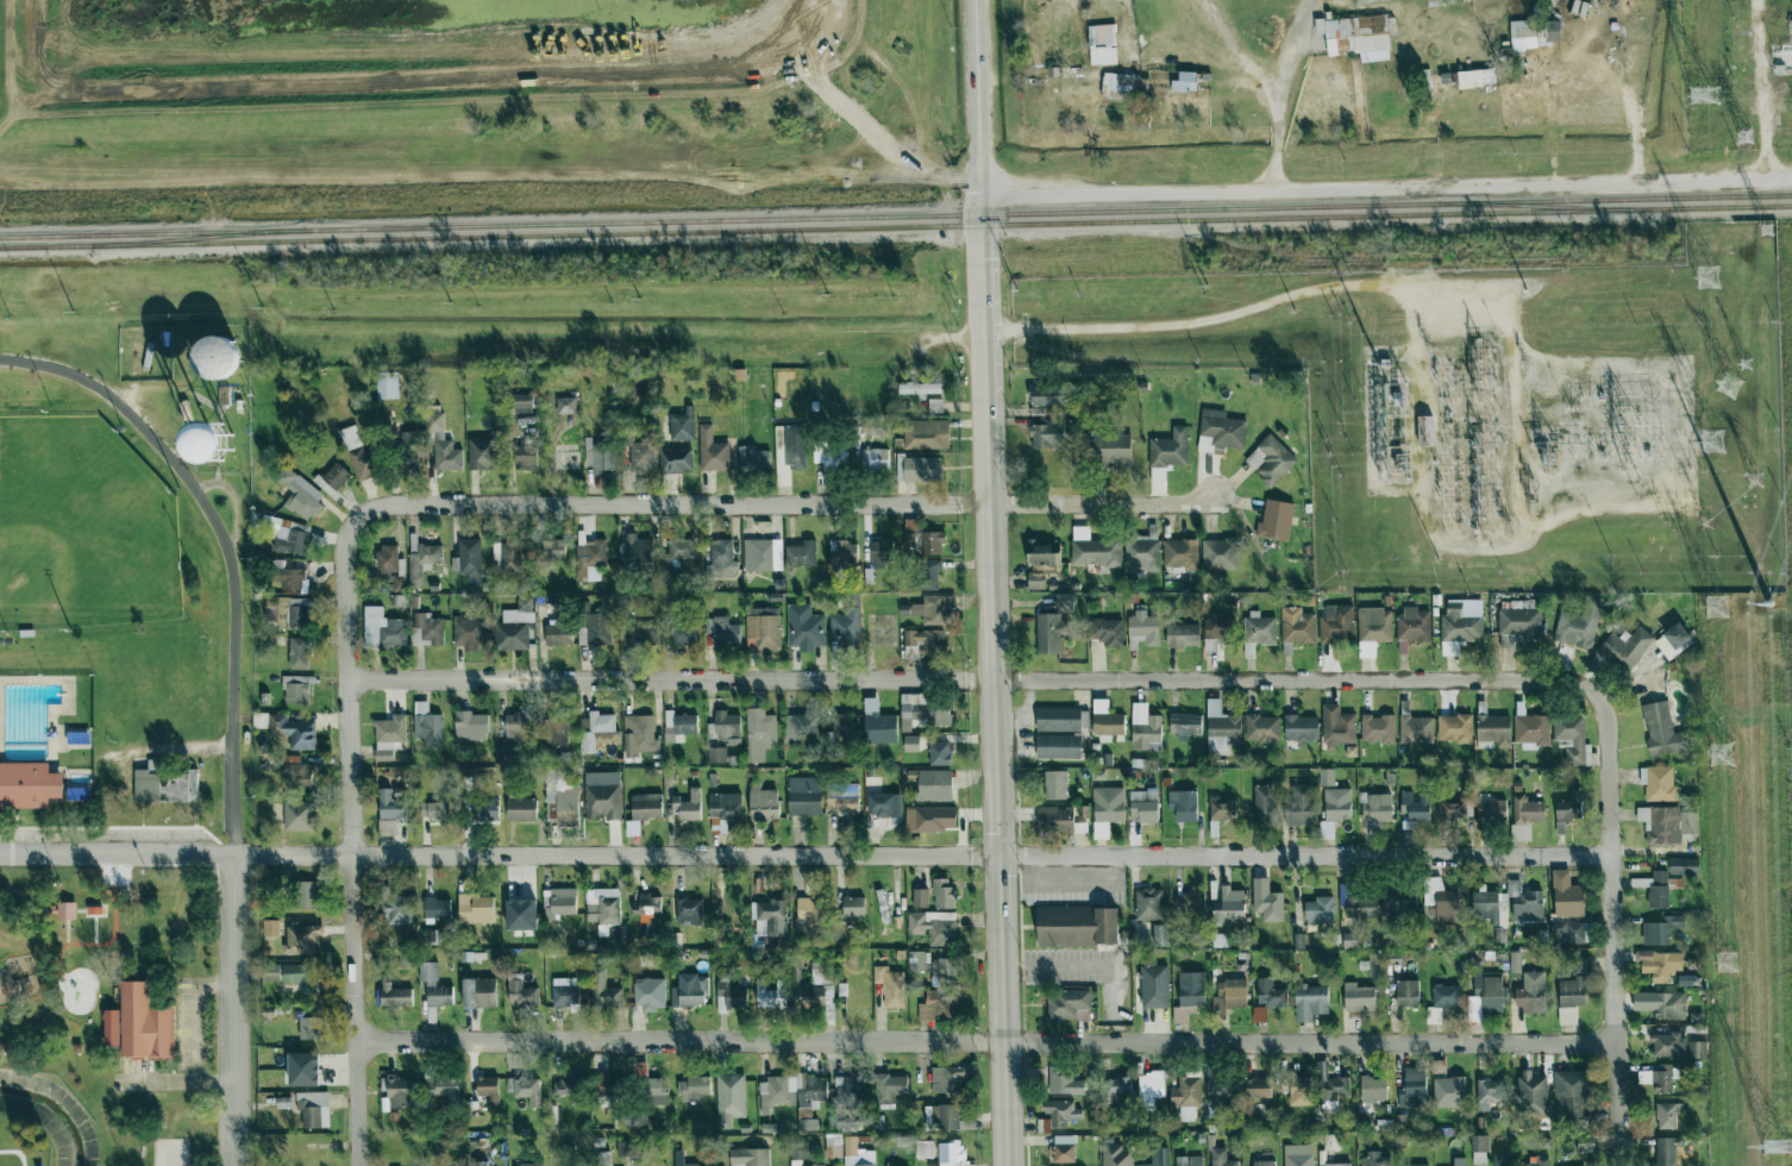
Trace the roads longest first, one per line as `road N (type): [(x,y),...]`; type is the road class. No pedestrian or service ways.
road 1 (residential): [(1609,855),(0,855)]
road 2 (residential): [(1615,1043),(356,1041)]
road 3 (residential): [(1593,692),(1560,678),(347,679)]
road 4 (track): [(980,195),(959,178),(0,178)]
road 5 (residential): [(1214,494),(1186,504),(388,504),(355,519)]
road 6 (residential): [(1791,179),(980,195)]
road 7 (secondary): [(1008,1165),(989,504)]
road 8 (residential): [(359,1165),(344,550),(355,519)]
road 9 (residential): [(0,362),(36,363),(98,387),(145,430),(212,515),(231,576),(233,855)]
road 10 (residential): [(1618,1165),(1606,729),(1593,692)]
road 11 (residential): [(238,1165),(233,855)]
road 12 (secondary): [(989,504),(980,195)]
road 13 (secondary): [(980,195),(976,0)]

